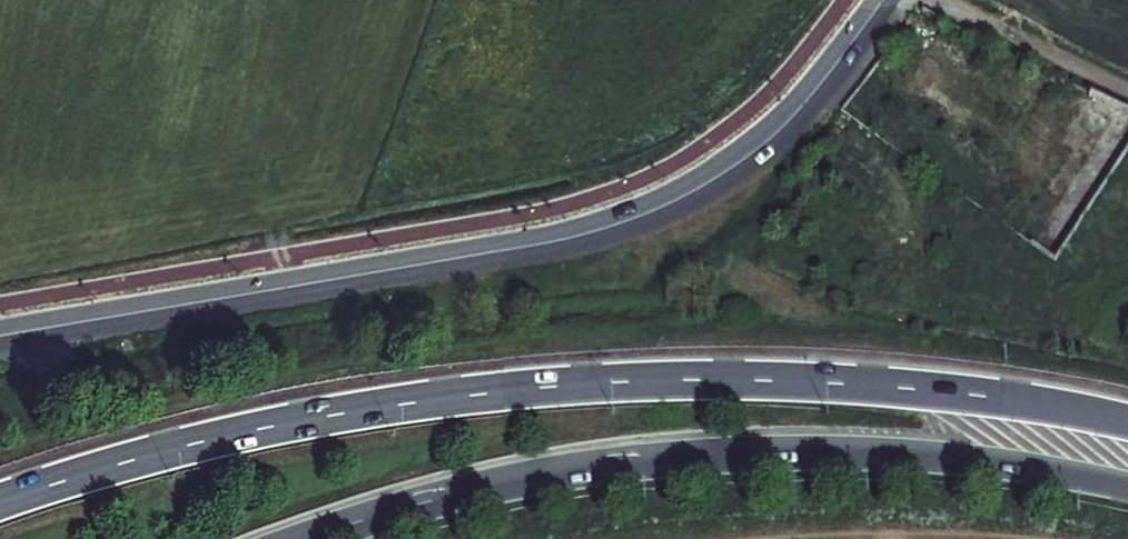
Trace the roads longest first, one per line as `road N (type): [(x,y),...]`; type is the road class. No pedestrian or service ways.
road 1 (trunk): [(1127,425),(915,390),(772,381),(606,385),(407,407),(225,439),(0,505)]
road 2 (tertiary): [(0,333),(558,235),(633,214),(766,133),(878,0)]
road 3 (trunk): [(307,538),(480,488),(722,454),(964,461),(1127,490)]
road 4 (track): [(1127,93),(935,0)]

